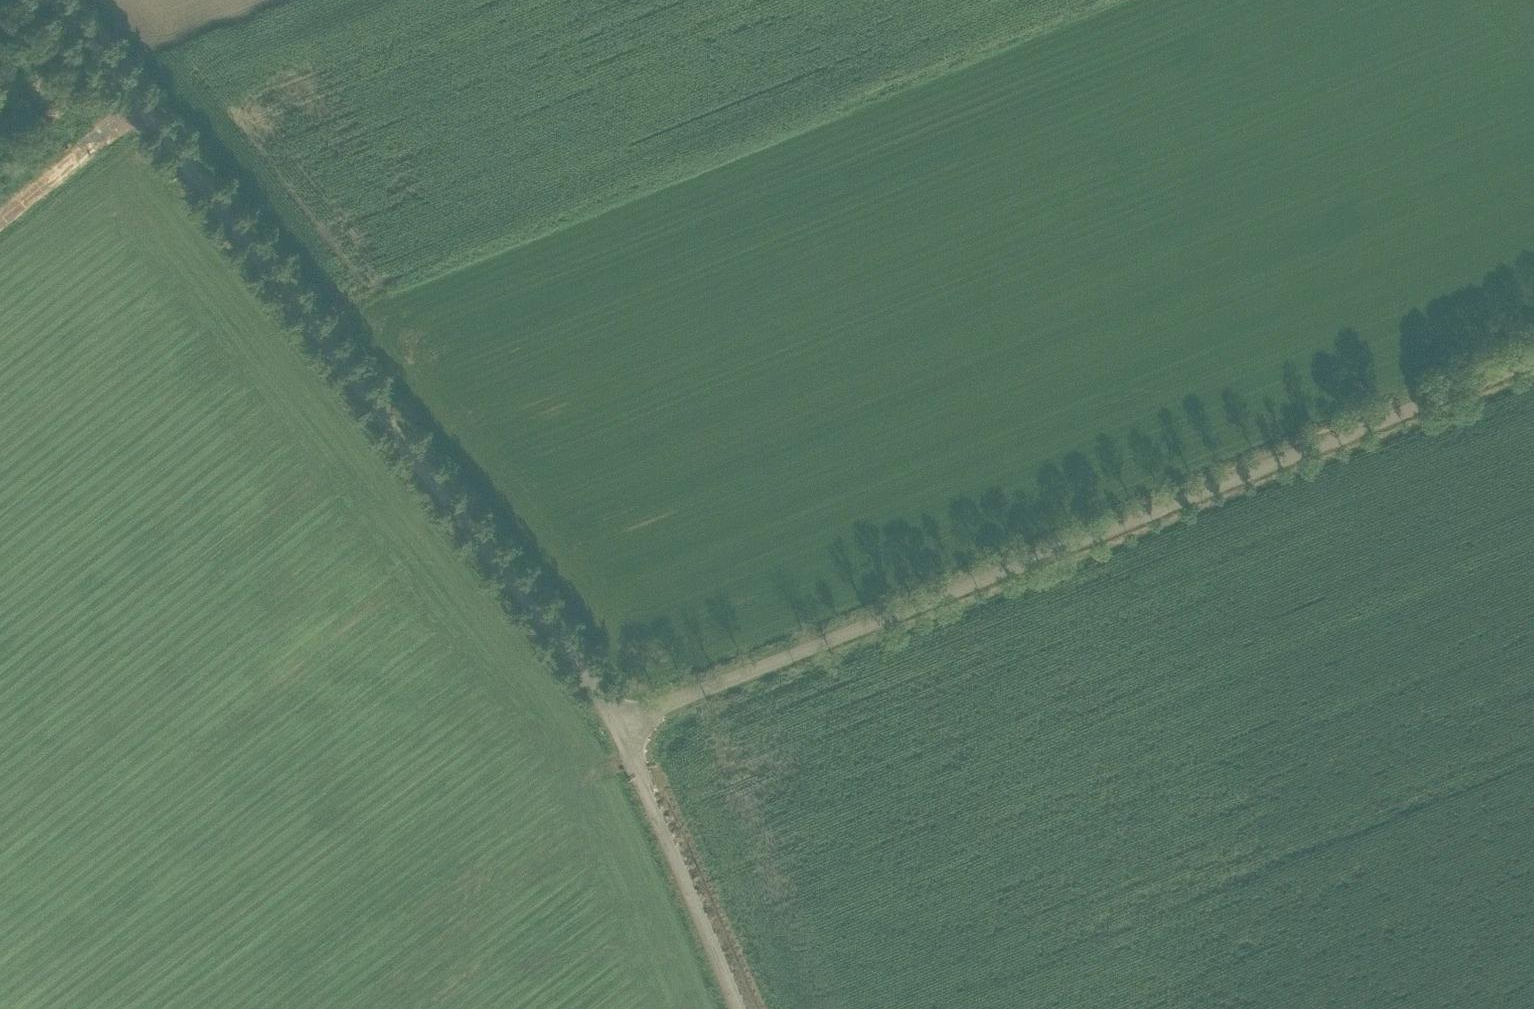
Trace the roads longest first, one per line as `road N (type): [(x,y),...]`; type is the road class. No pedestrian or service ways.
road 1 (unclassified): [(614,722),(1533,345)]
road 2 (unclassified): [(614,722),(53,0)]
road 3 (unclassified): [(734,1008),(614,722)]

